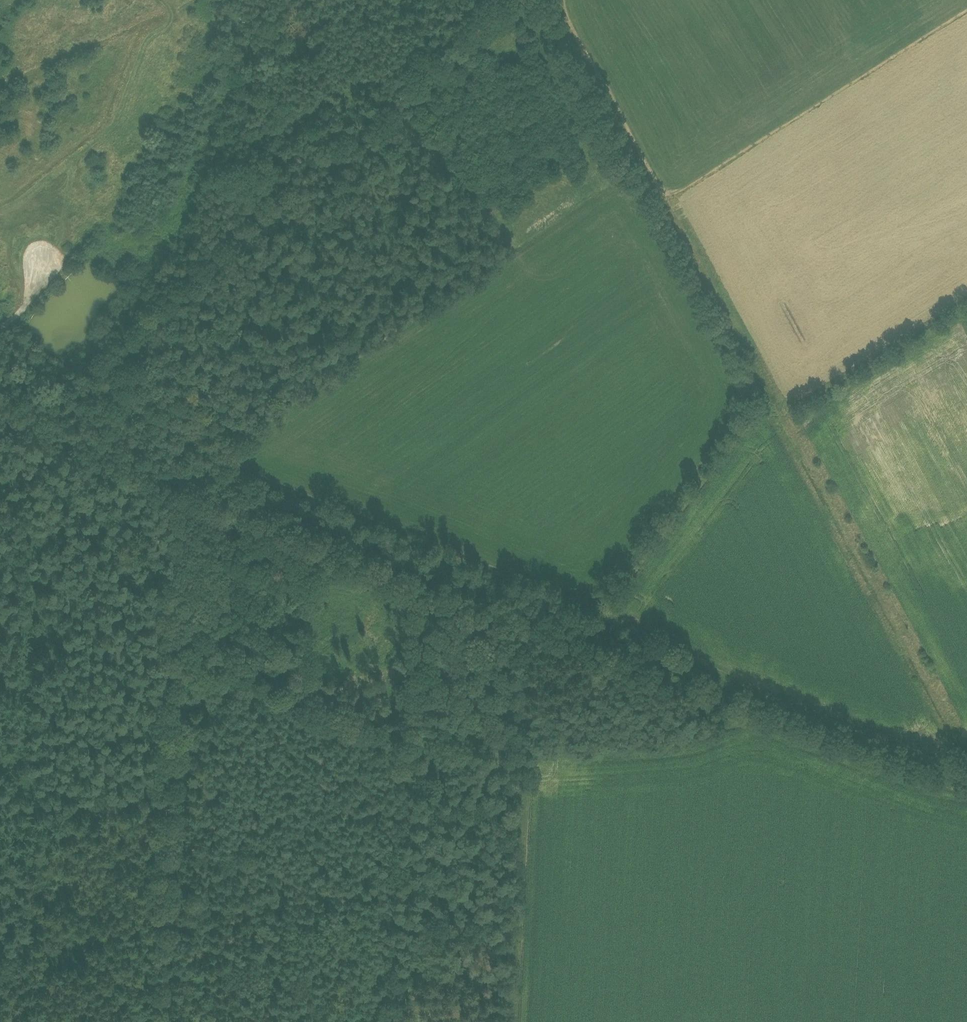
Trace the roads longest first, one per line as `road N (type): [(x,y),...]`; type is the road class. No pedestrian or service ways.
road 1 (track): [(966,761),(224,490)]
road 2 (track): [(0,202),(22,198),(107,130),(144,24)]

